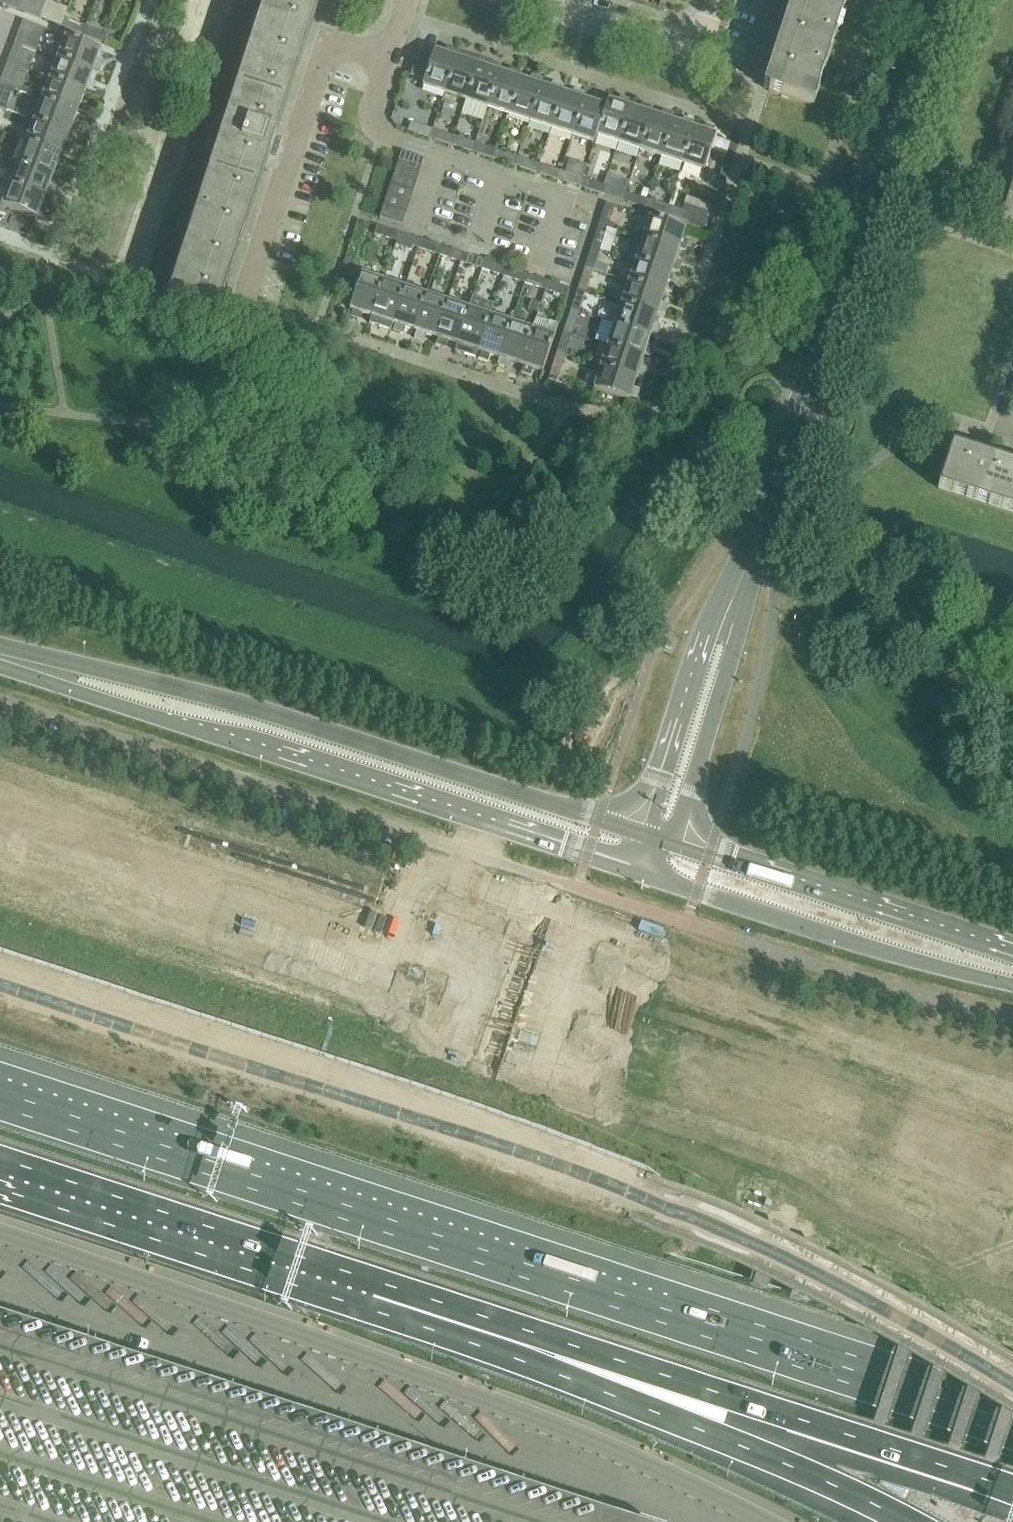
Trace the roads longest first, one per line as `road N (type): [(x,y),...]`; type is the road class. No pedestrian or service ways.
road 1 (motorway): [(1012,1429),(0,1099)]
road 2 (secondary): [(1,657),(82,693),(642,876)]
road 3 (secondary): [(641,833),(274,713),(93,670),(1,657)]
road 4 (tertiary): [(730,614),(934,0)]
road 5 (motorway): [(0,1171),(555,1352)]
road 6 (motorway): [(555,1352),(1012,1504)]
road 7 (secondary): [(642,876),(1012,982)]
road 8 (motorway): [(555,1352),(889,1521)]
road 9 (residential): [(233,327),(331,41),(391,59)]
road 10 (secondary): [(1012,960),(672,844)]
road 11 (residential): [(563,198),(382,134),(374,112),(391,59)]
road 12 (tertiary): [(730,614),(703,641),(641,833)]
road 13 (tertiary): [(672,844),(734,650),(730,614)]
road 14 (residential): [(701,46),(558,0)]

